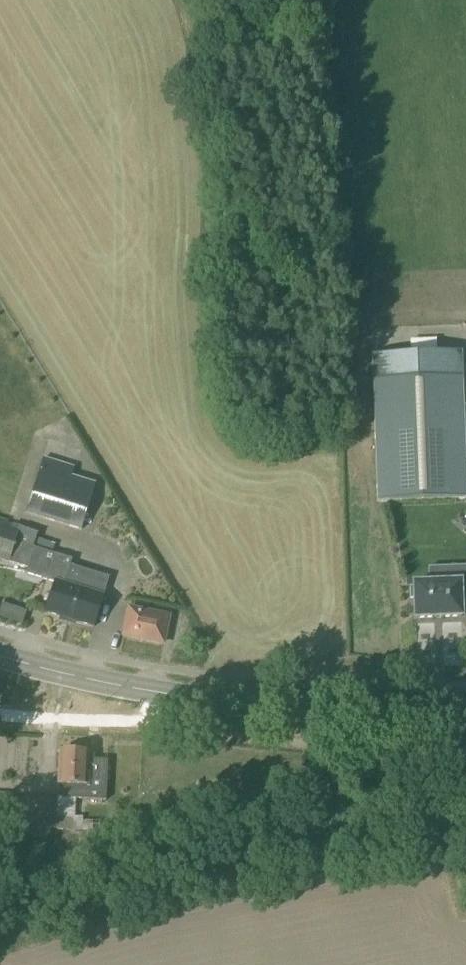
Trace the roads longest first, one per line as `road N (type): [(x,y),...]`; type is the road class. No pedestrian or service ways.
road 1 (secondary): [(465,713),(310,712),(177,695)]
road 2 (secondary): [(177,695),(61,678),(0,656)]
road 3 (unclassified): [(0,714),(122,721)]

